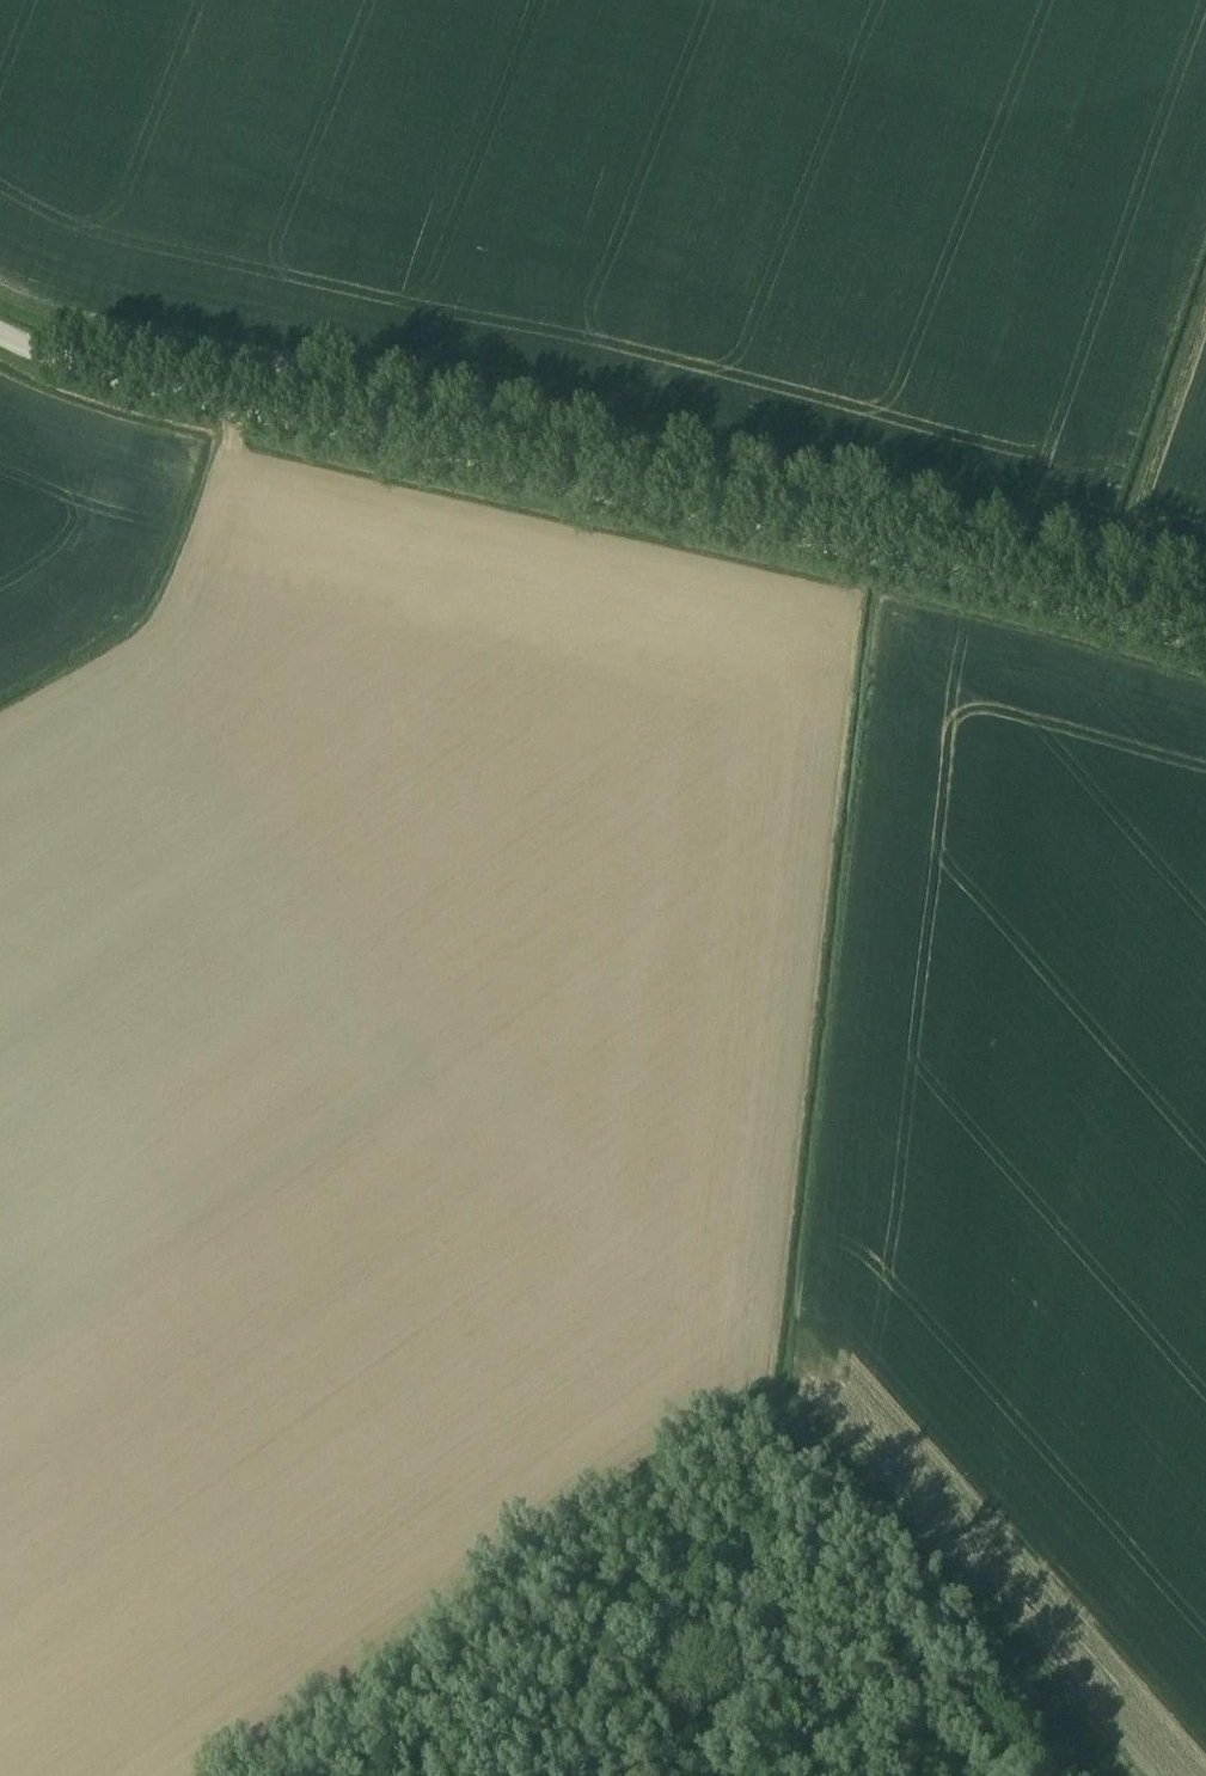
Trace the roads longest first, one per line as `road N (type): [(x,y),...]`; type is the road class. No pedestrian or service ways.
road 1 (unclassified): [(1205,648),(998,587),(130,386),(0,340)]

